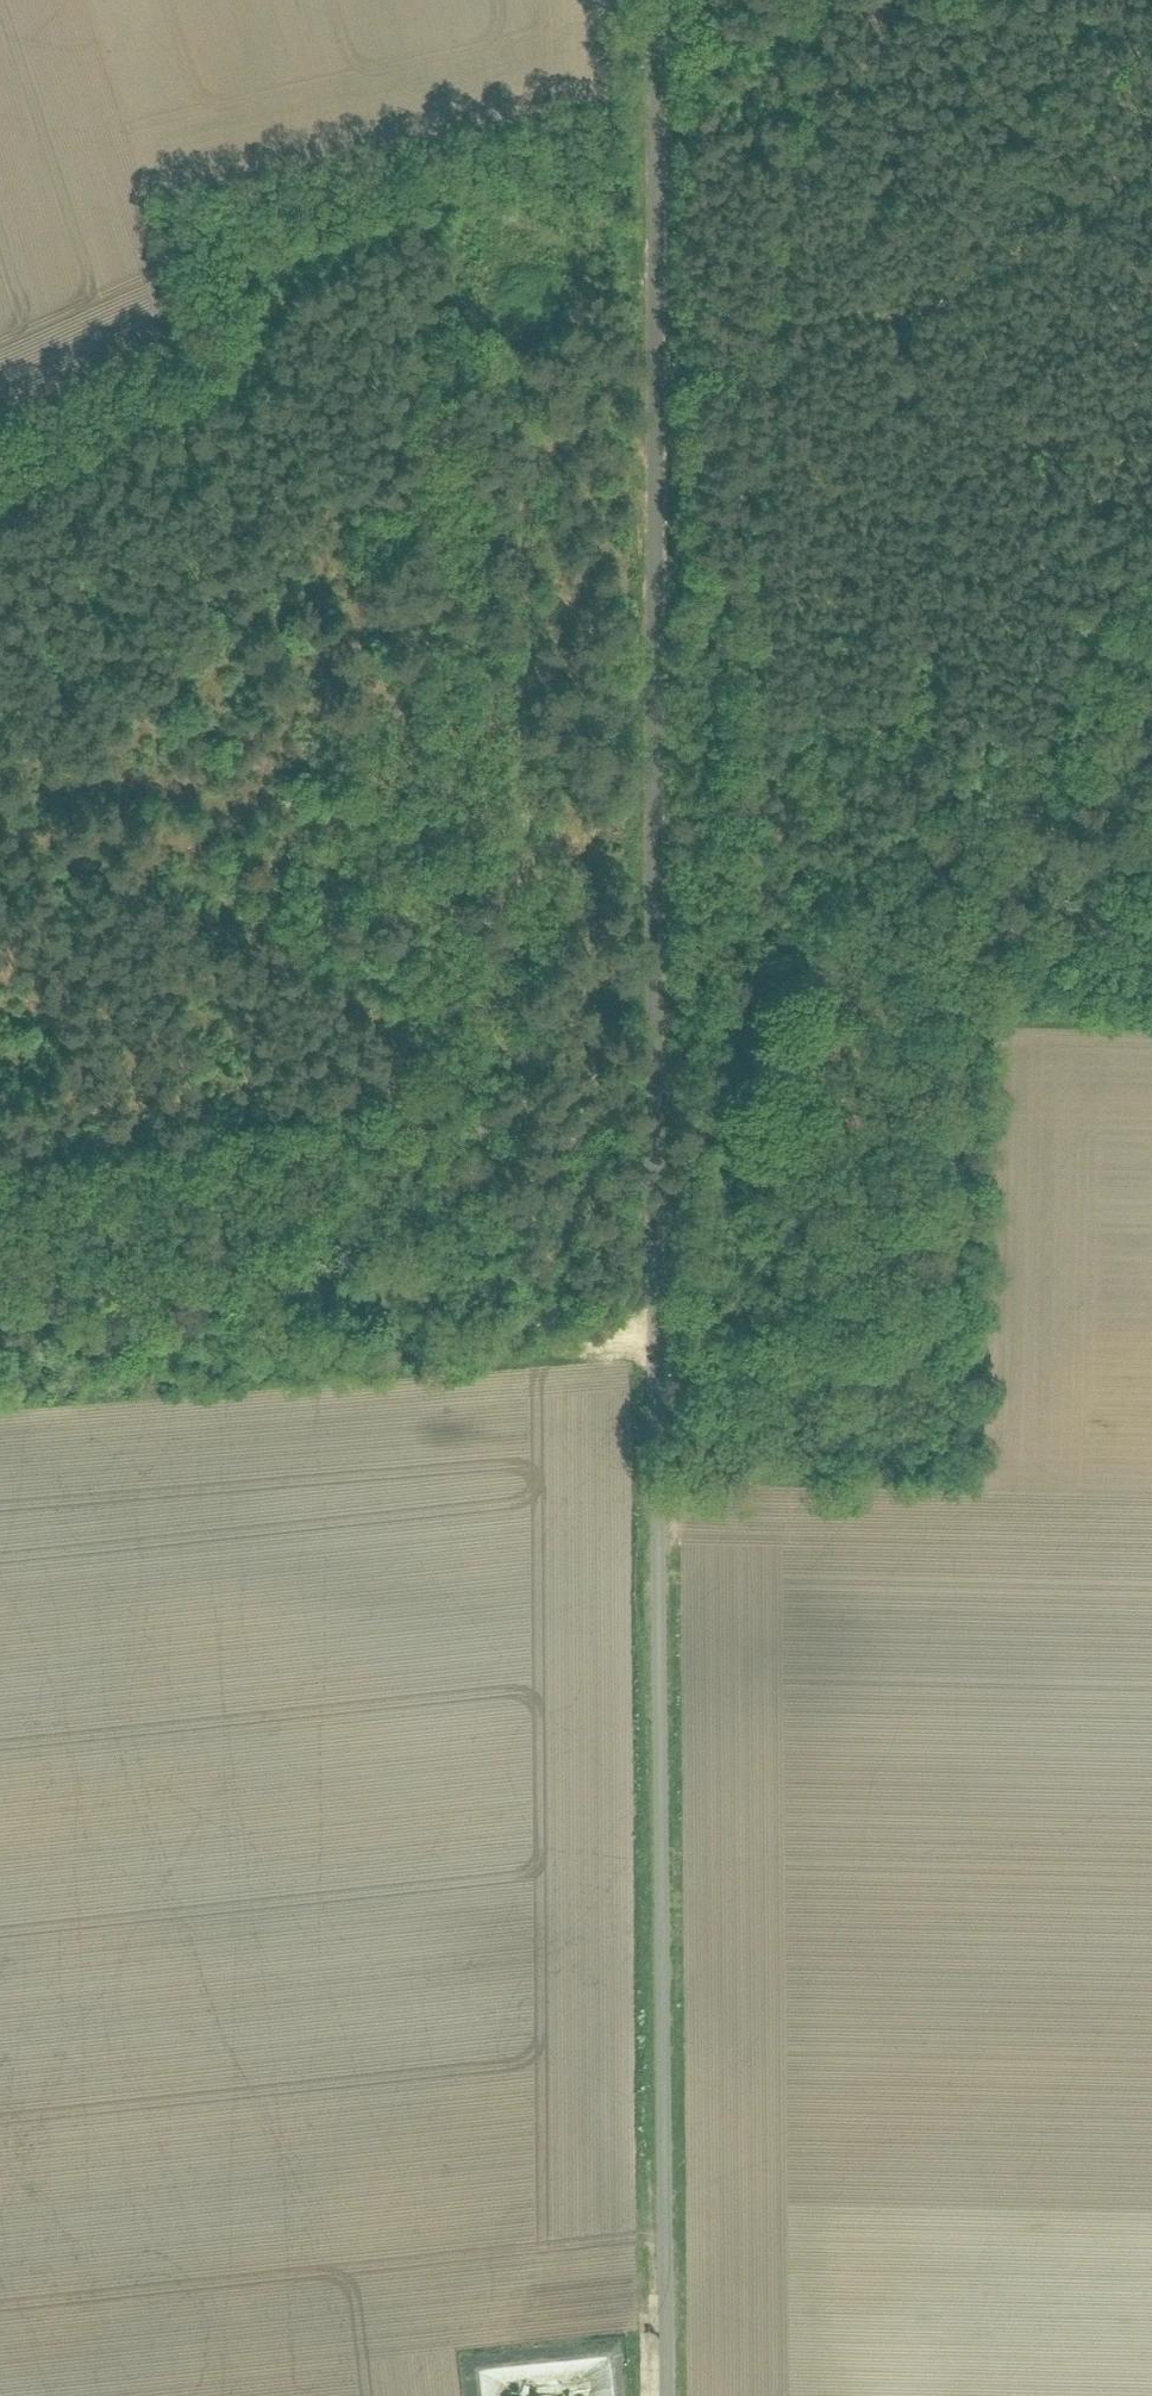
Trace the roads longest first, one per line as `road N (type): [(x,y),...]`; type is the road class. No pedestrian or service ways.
road 1 (unclassified): [(668,2395),(655,1355),(655,0)]

